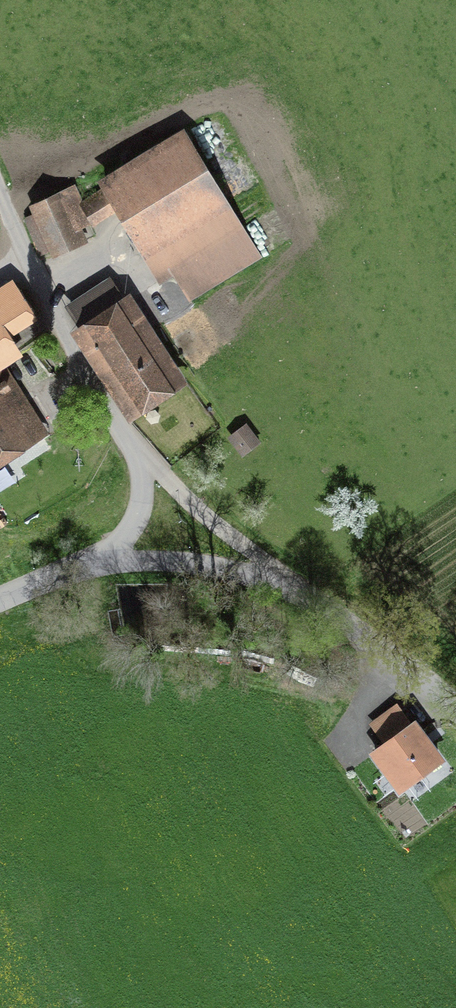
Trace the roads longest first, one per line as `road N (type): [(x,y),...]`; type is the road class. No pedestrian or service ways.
road 1 (unclassified): [(116,422),(43,285),(0,179)]
road 2 (unclassified): [(285,578),(200,513),(116,422)]
road 3 (unclassified): [(285,578),(455,711)]
road 4 (unclassified): [(103,548),(156,547),(285,578)]
road 5 (unclassified): [(103,548),(120,519),(127,477),(116,422)]

